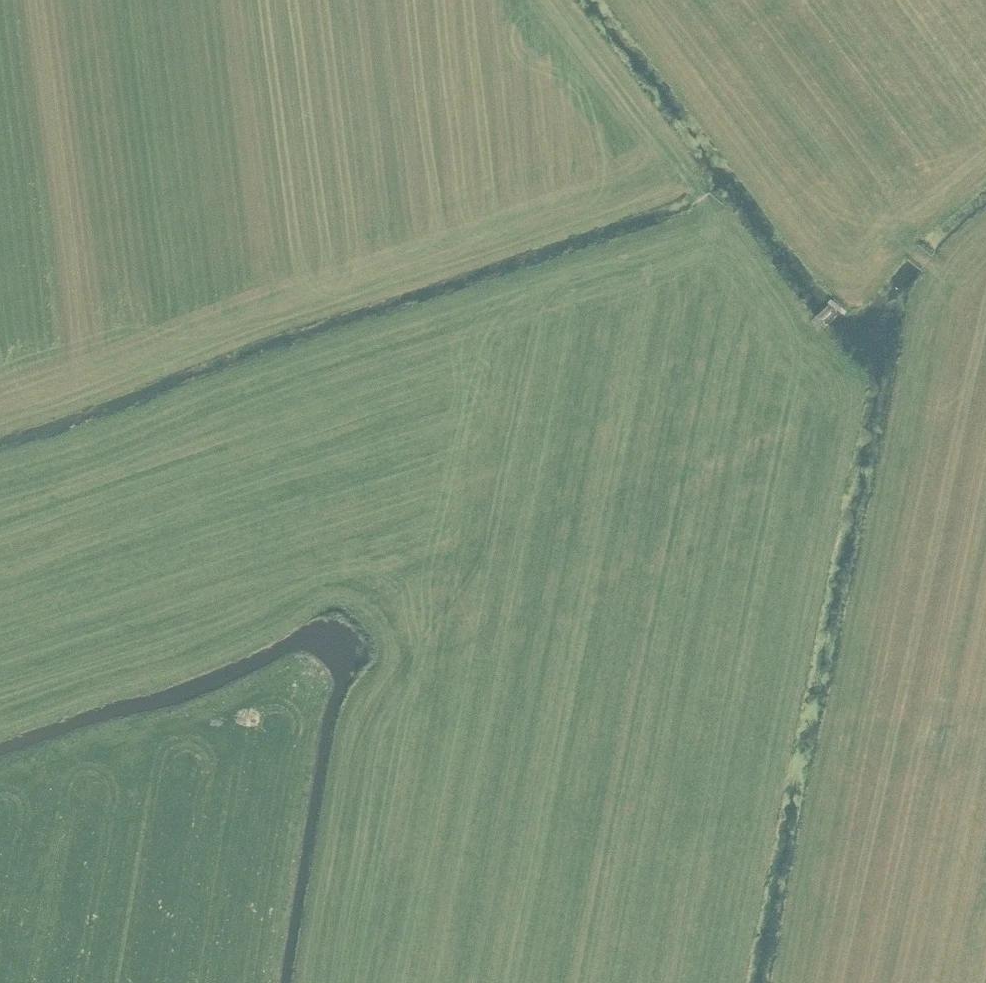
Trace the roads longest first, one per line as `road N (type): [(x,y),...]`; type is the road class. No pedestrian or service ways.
road 1 (track): [(562,0),(815,331),(838,305)]

